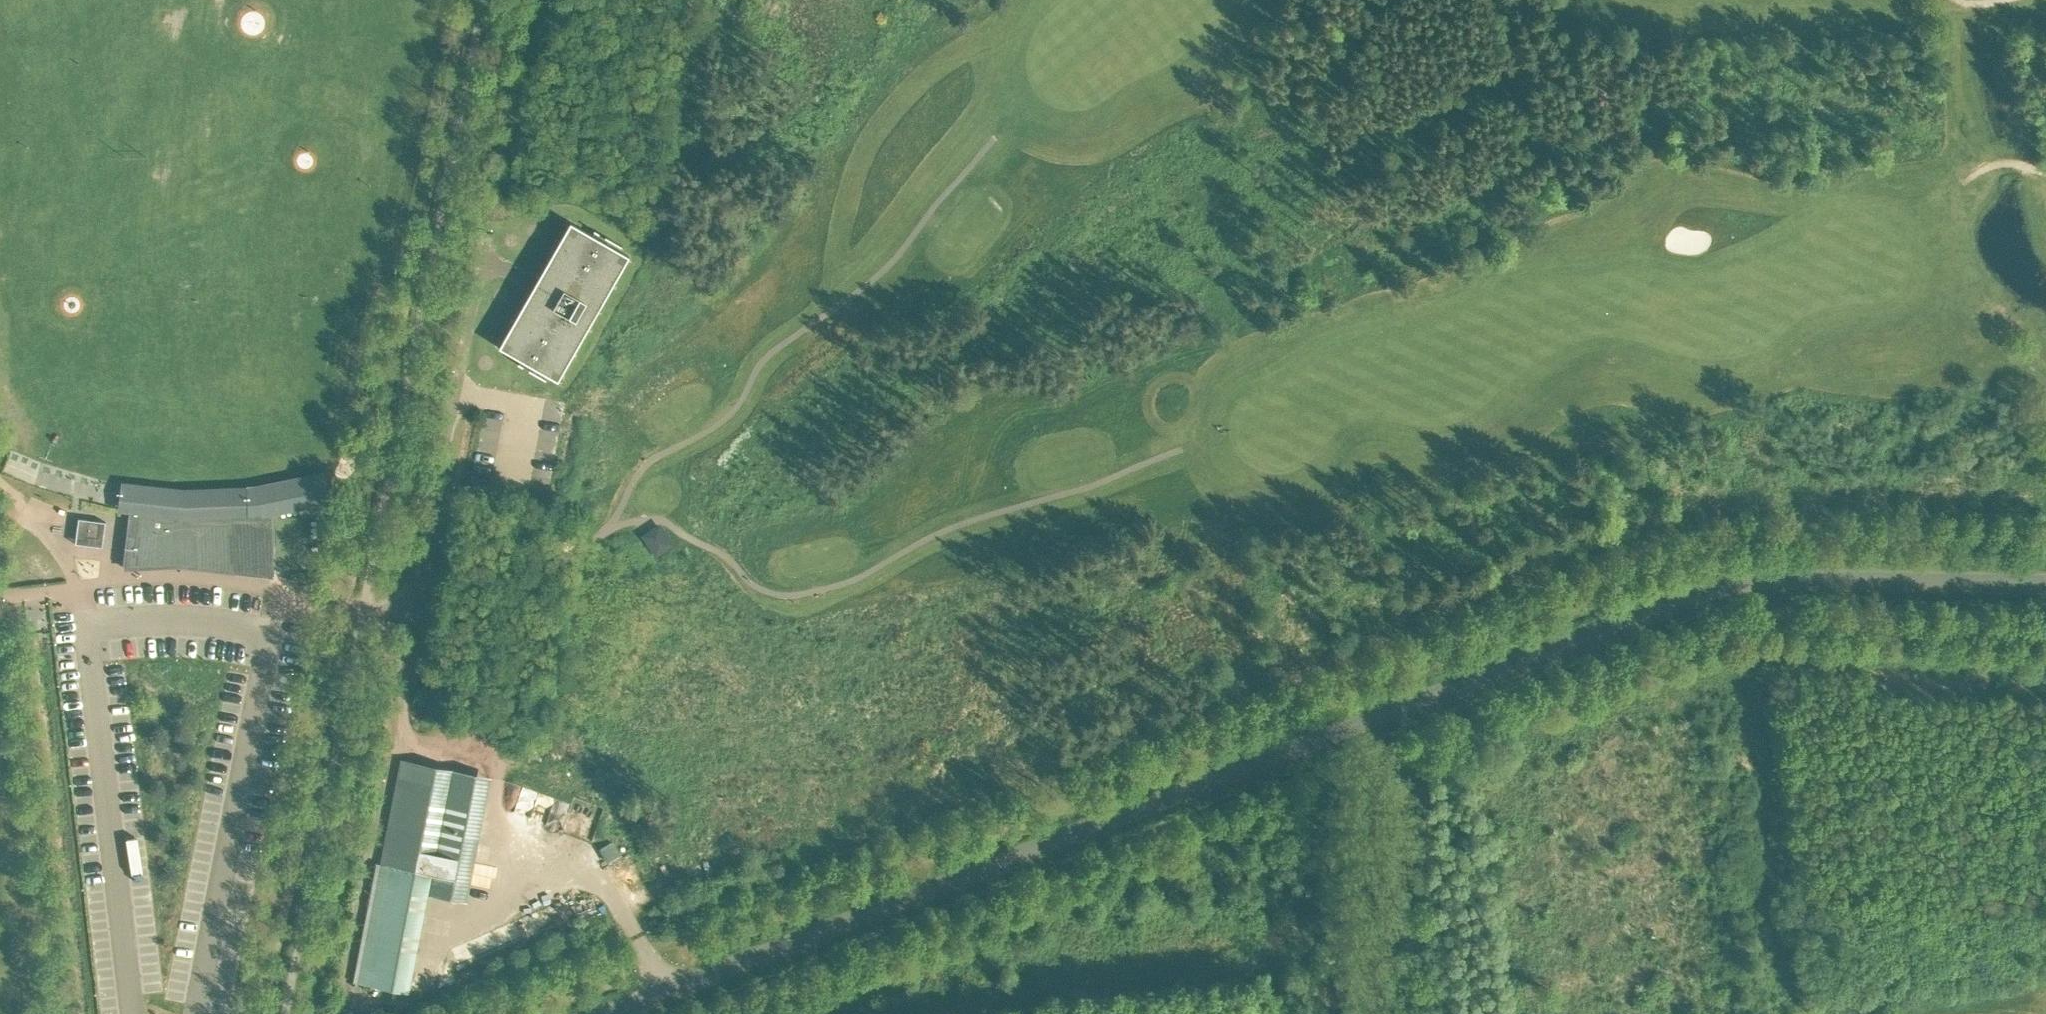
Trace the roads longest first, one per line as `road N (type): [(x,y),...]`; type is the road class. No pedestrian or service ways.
road 1 (unclassified): [(2045,580),(1801,577),(1686,596),(602,1013)]

